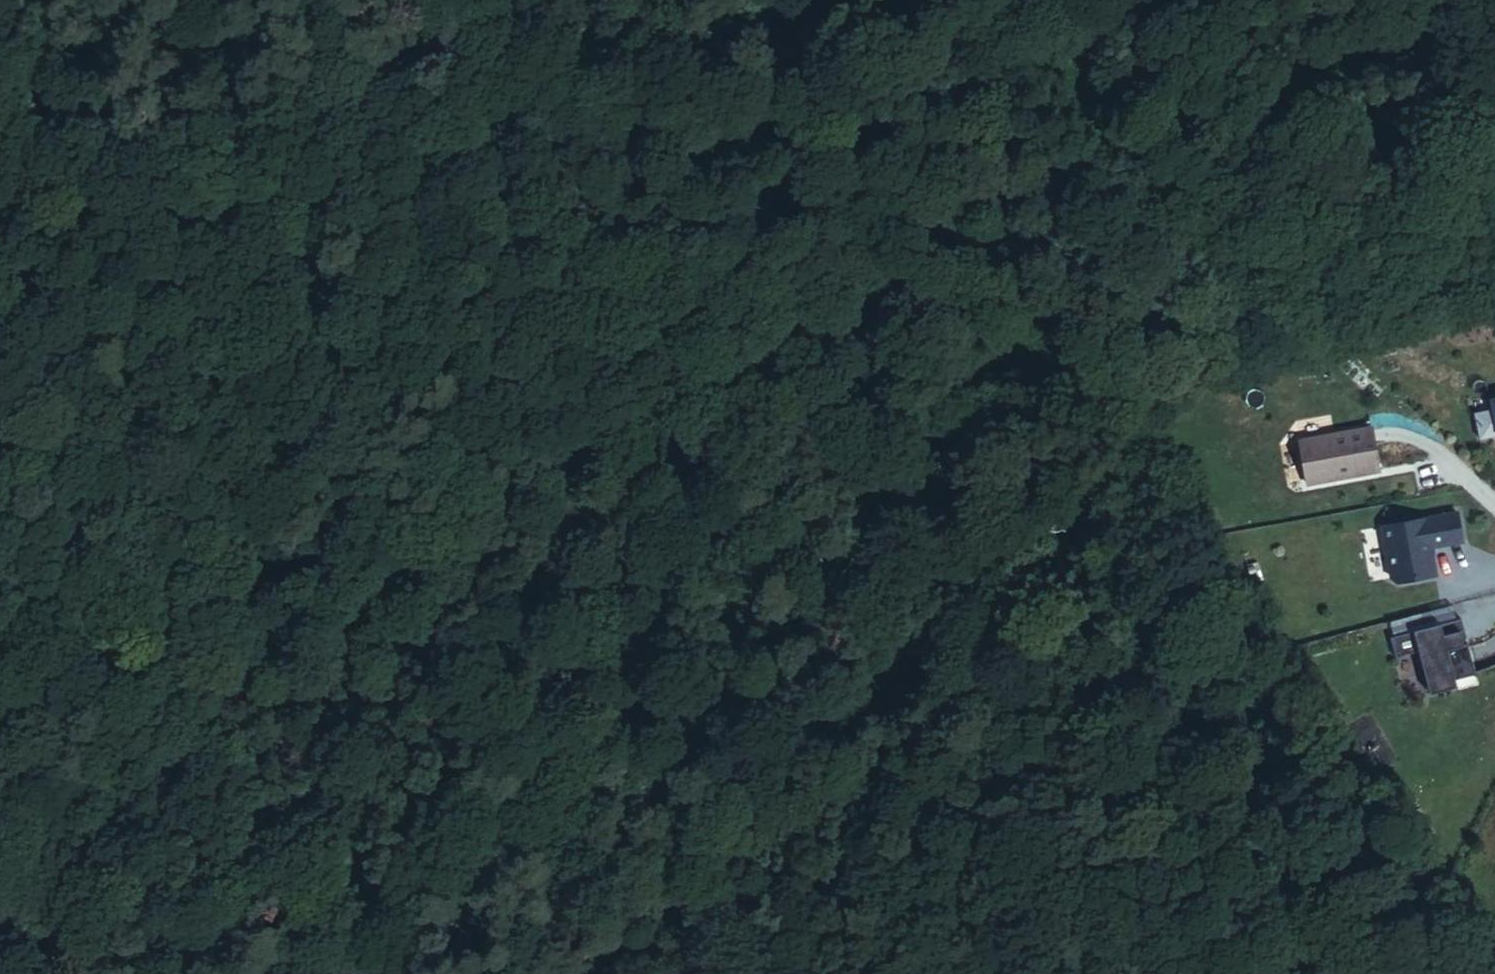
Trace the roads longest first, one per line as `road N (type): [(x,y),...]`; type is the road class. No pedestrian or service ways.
road 1 (track): [(1494,244),(1115,326),(1051,377),(1423,973)]

